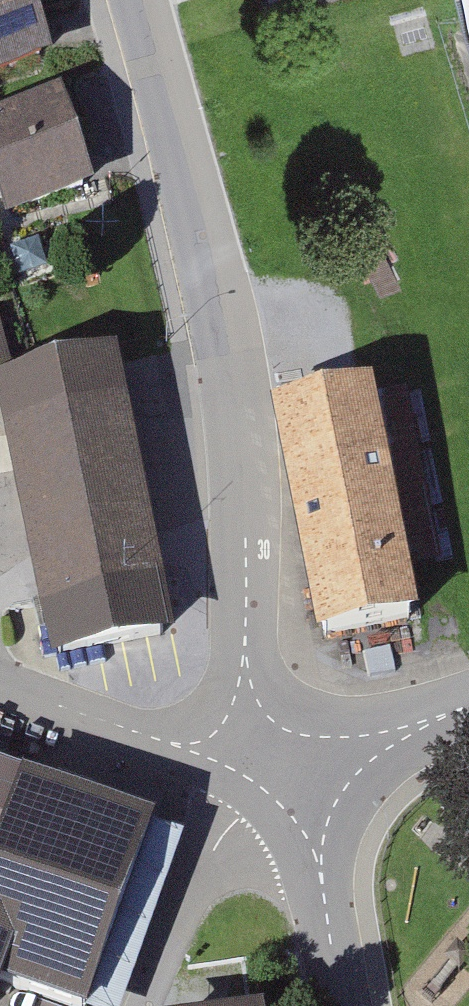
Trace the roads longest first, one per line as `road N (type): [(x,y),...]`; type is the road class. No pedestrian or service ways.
road 1 (residential): [(283,786),(250,667),(240,487),(219,345),(131,0)]
road 2 (residential): [(283,786),(0,687)]
road 3 (residential): [(342,1005),(322,872),(283,786)]
road 4 (residential): [(283,786),(468,703)]

